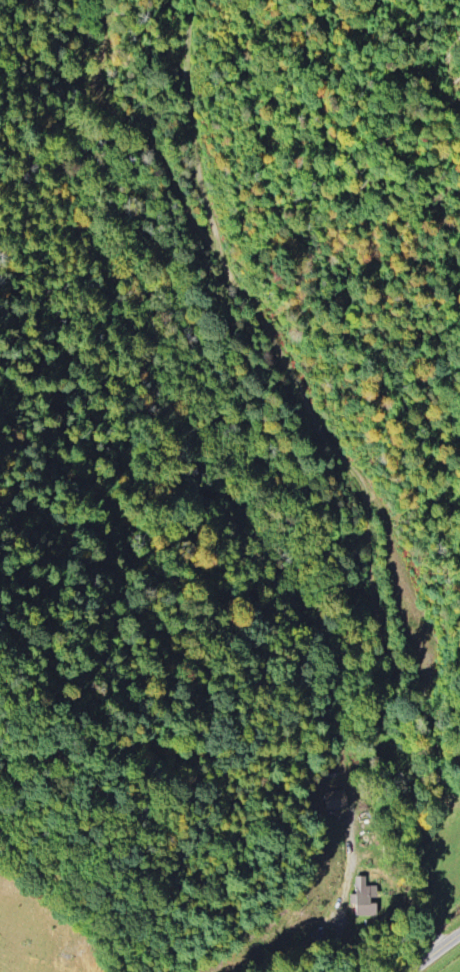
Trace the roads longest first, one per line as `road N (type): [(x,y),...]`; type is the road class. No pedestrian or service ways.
road 1 (track): [(420,964),(428,889),(369,564),(363,483),(332,446),(222,254),(187,96),(189,0)]

